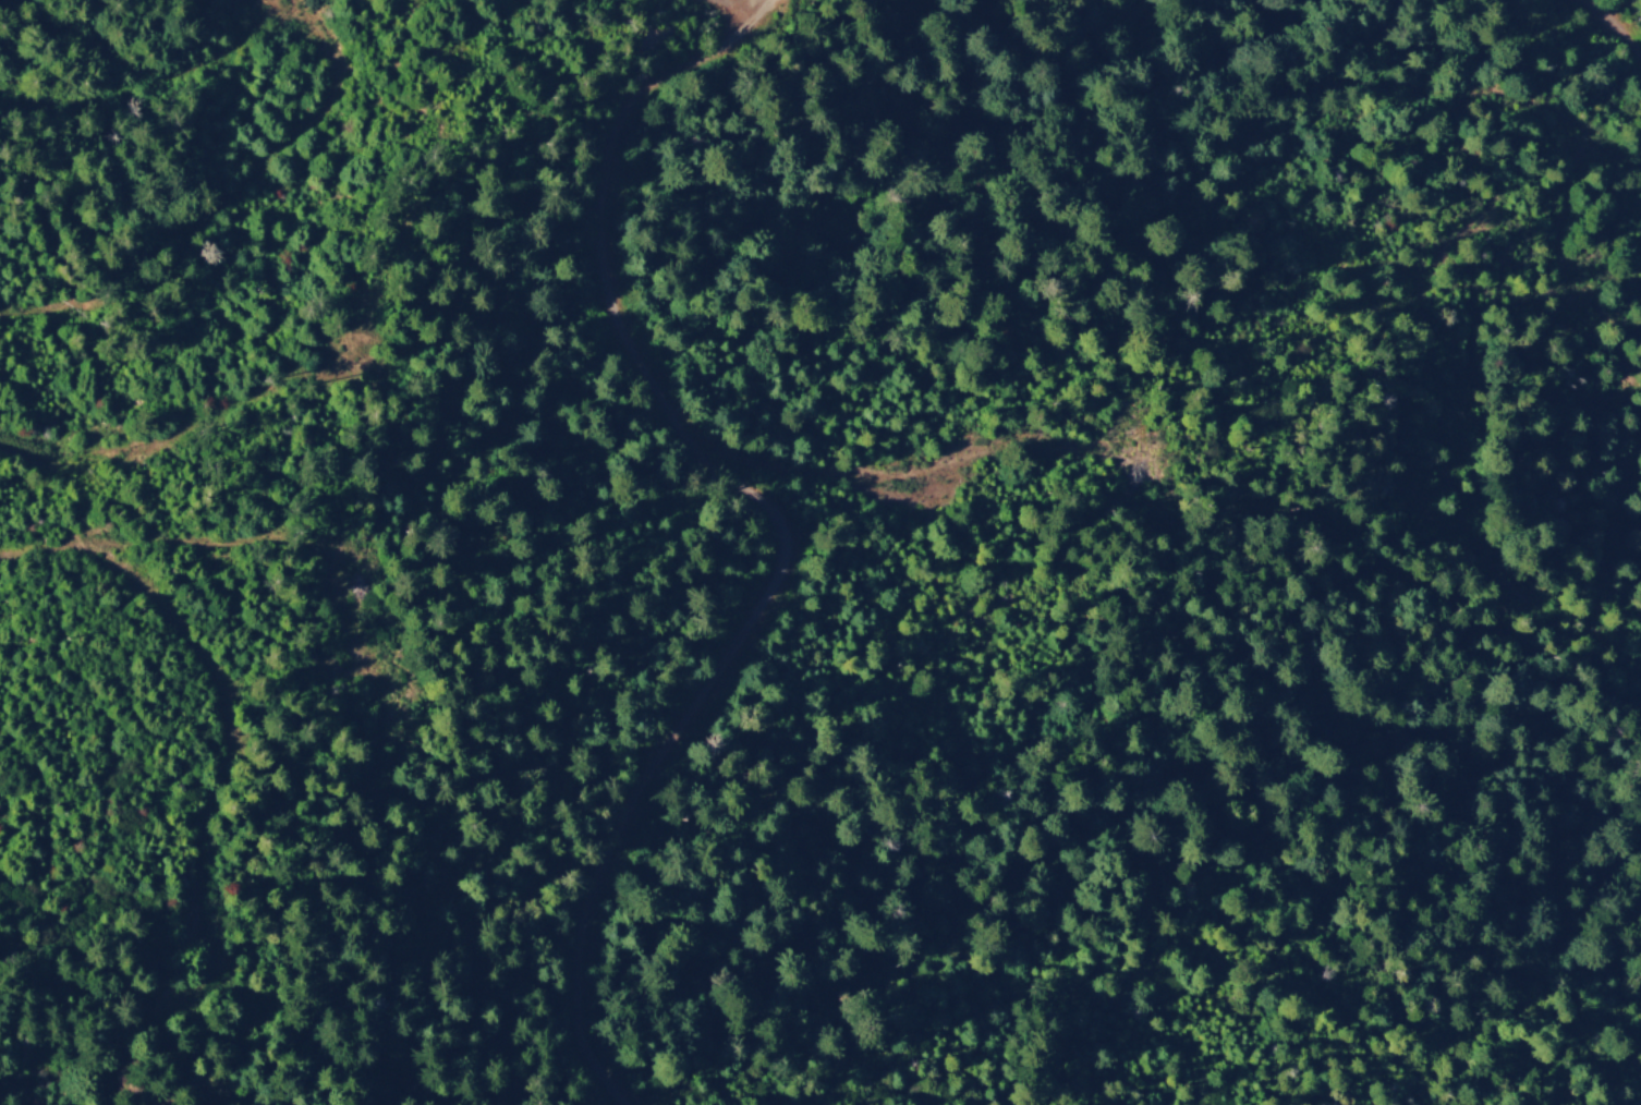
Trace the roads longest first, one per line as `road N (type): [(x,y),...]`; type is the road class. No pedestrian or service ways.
road 1 (residential): [(0,91),(122,85),(208,42),(224,0)]
road 2 (residential): [(1640,101),(1589,42),(1504,0)]

